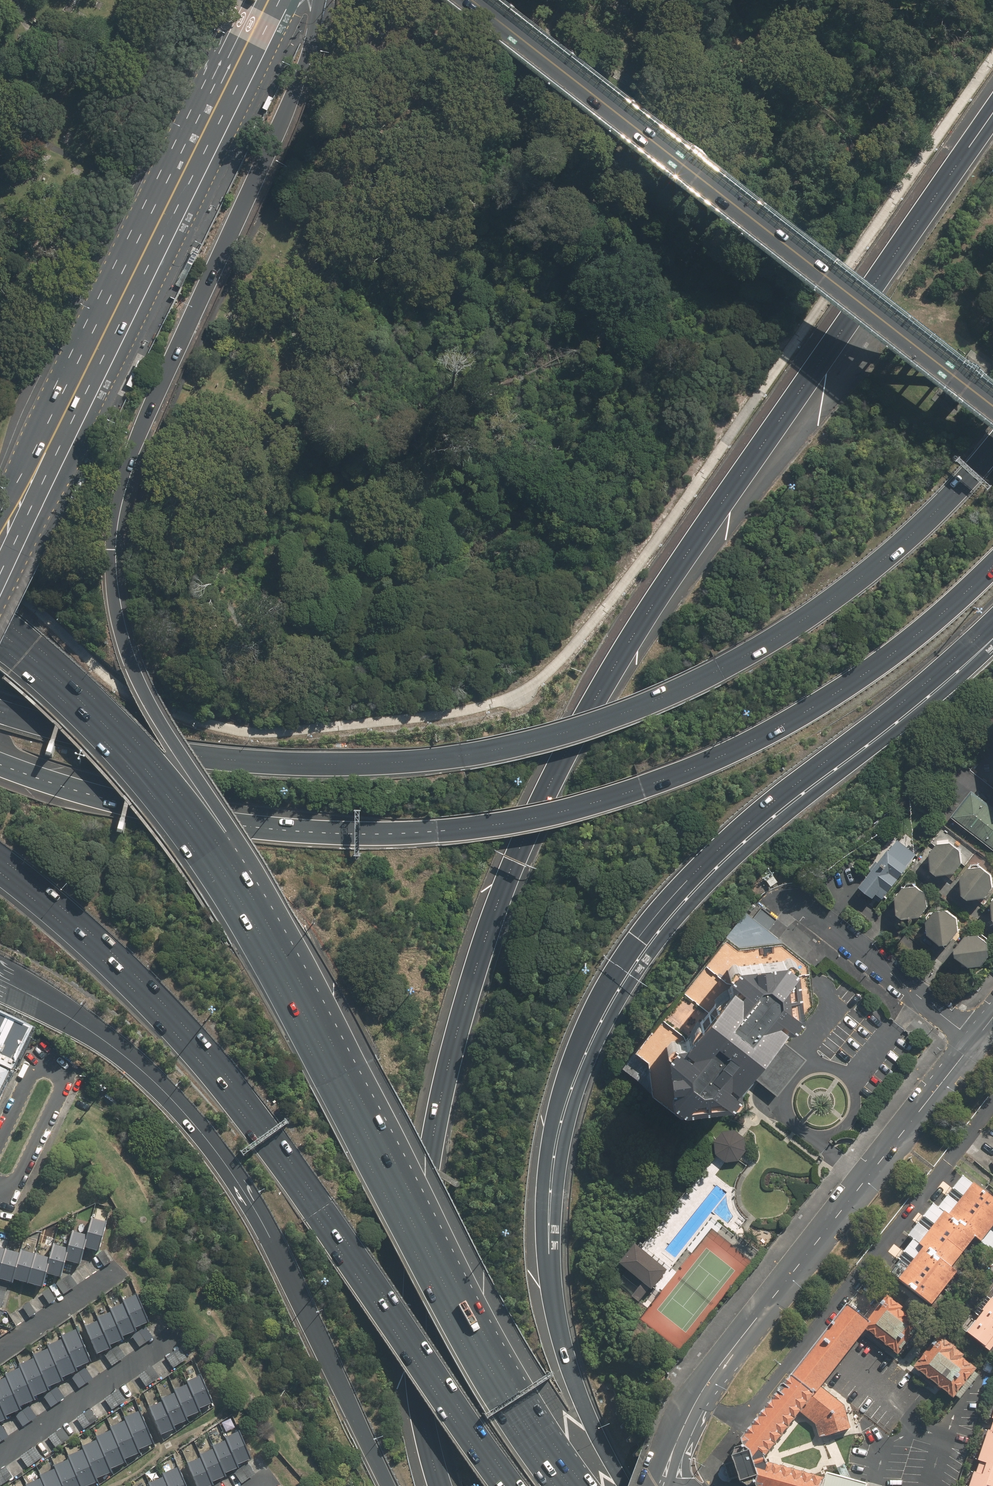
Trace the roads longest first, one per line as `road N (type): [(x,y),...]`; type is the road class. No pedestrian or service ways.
road 1 (motorway): [(443,1485),(419,1317),(433,1129),(509,876),(603,683),(992,113)]
road 2 (motorway): [(0,709),(122,743),(319,766),(421,763),(549,737),(721,671),(781,633),(897,545),(992,449)]
road 3 (motorway): [(992,560),(889,654),(735,750),(653,783),(513,822),(299,833),(94,794),(0,763)]
road 4 (motorway): [(992,623),(716,852),(639,938),(575,1051),(546,1165),(548,1291),(577,1391),(628,1485)]
road 5 (motorway): [(320,0),(294,88),(125,478),(115,557),(133,666),(229,830),(249,935)]
road 6 (motorway): [(515,1485),(220,1065),(154,991),(0,856)]
road 7 (secondary): [(473,0),(992,407)]
road 8 (motorway): [(388,1485),(277,1252),(213,1146),(122,1053),(0,979)]
road 9 (motorway): [(249,935),(482,1375),(557,1485)]
road 10 (secondary): [(0,547),(267,0)]
road 11 (secondary): [(975,1041),(713,1375),(660,1485)]
road 12 (motorway): [(0,645),(137,778),(249,935)]
road 13 (residential): [(792,897),(975,1041)]
road 14 (residential): [(174,1340),(0,1457)]
road 15 (residential): [(0,1144),(40,1067),(63,1080),(51,1114)]
road 16 (residential): [(108,1276),(0,1349)]

